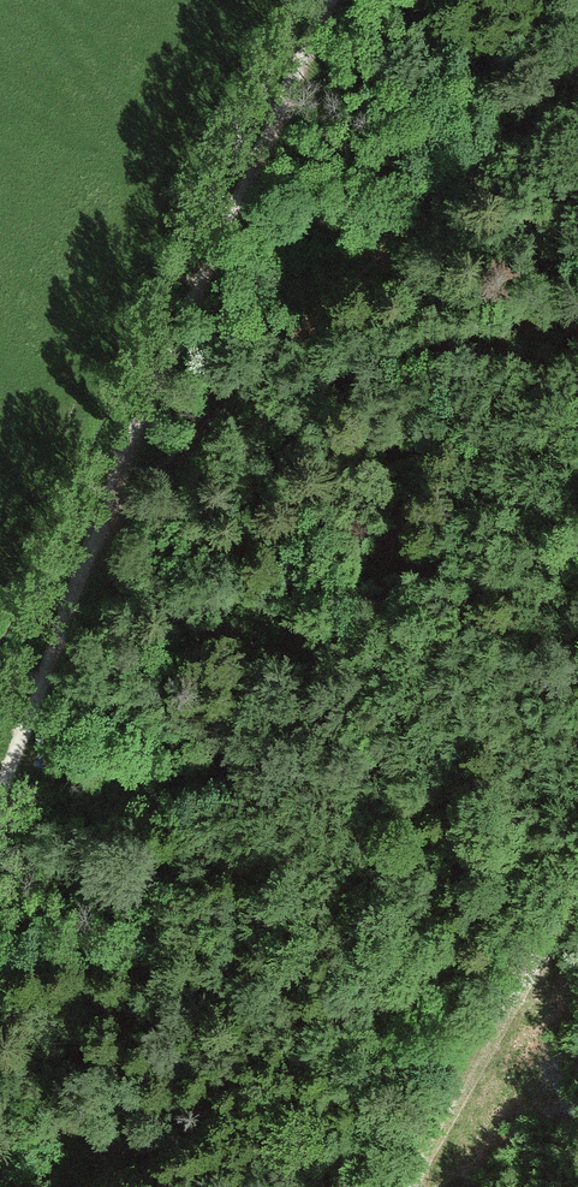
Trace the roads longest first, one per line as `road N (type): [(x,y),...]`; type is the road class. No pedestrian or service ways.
road 1 (track): [(0,791),(107,514),(346,0)]
road 2 (track): [(107,514),(173,466),(336,302),(577,94)]
road 3 (track): [(409,1186),(531,963),(577,900)]

